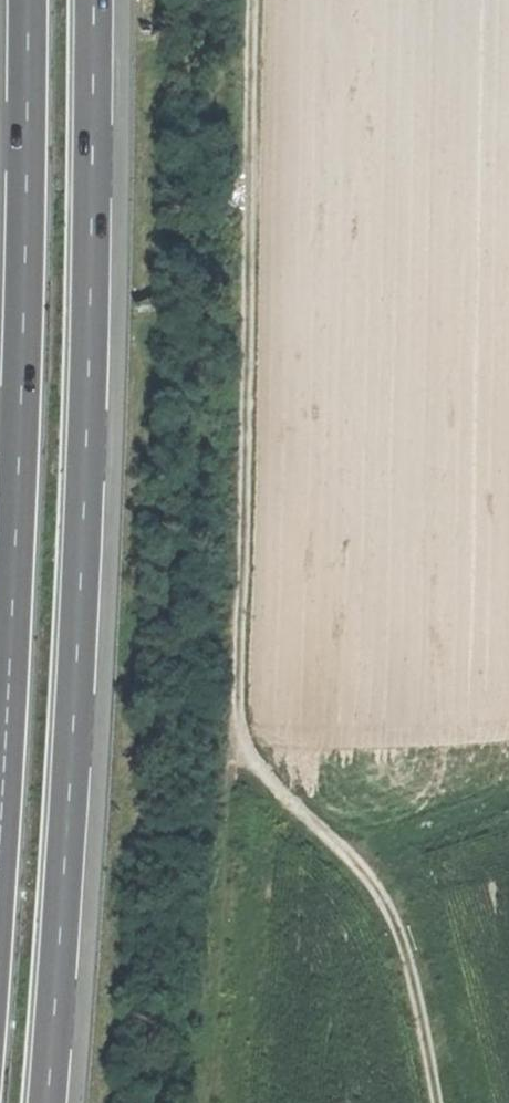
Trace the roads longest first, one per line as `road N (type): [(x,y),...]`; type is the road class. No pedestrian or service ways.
road 1 (track): [(251,0),(228,728),(200,1102)]
road 2 (motorway): [(48,1102),(85,549),(94,0)]
road 3 (motorway): [(30,0),(23,526),(0,928)]
road 4 (track): [(438,1102),(418,990),(379,885),(228,728)]

